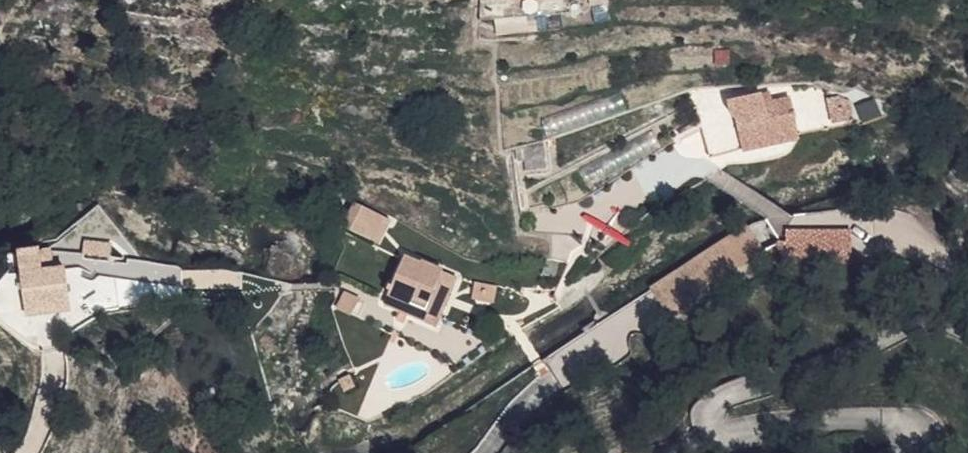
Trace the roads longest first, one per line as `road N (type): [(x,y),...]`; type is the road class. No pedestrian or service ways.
road 1 (track): [(894,452),(908,442),(909,428),(891,421),(715,430),(707,414),(715,400),(820,372),(913,324),(947,321),(967,336)]
road 2 (track): [(967,282),(926,244),(883,223),(779,220),(712,173)]

